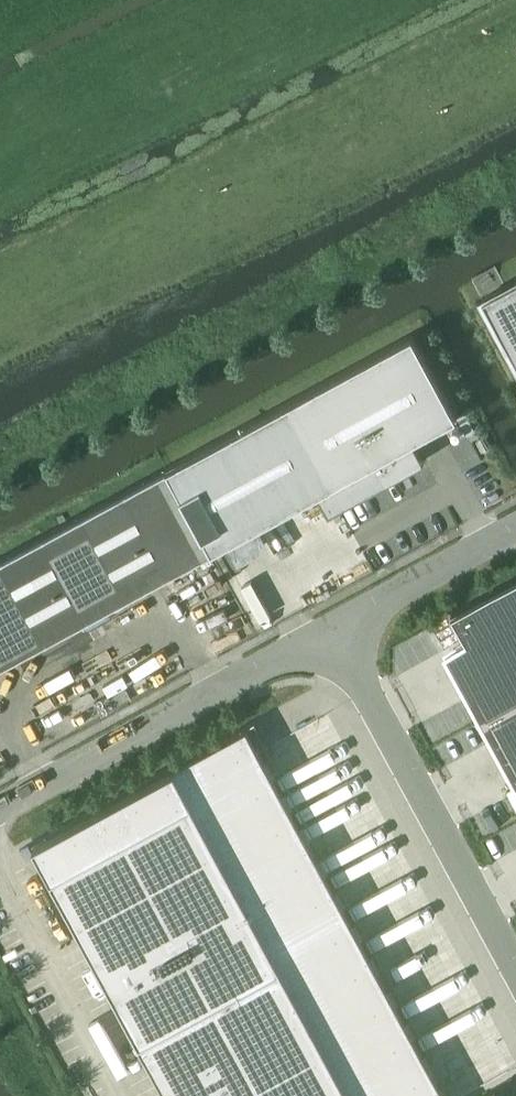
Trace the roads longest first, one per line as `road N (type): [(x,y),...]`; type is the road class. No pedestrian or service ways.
road 1 (unclassified): [(515,968),(331,628)]
road 2 (unclassified): [(0,806),(331,628)]
road 3 (unclassified): [(331,628),(515,527)]

